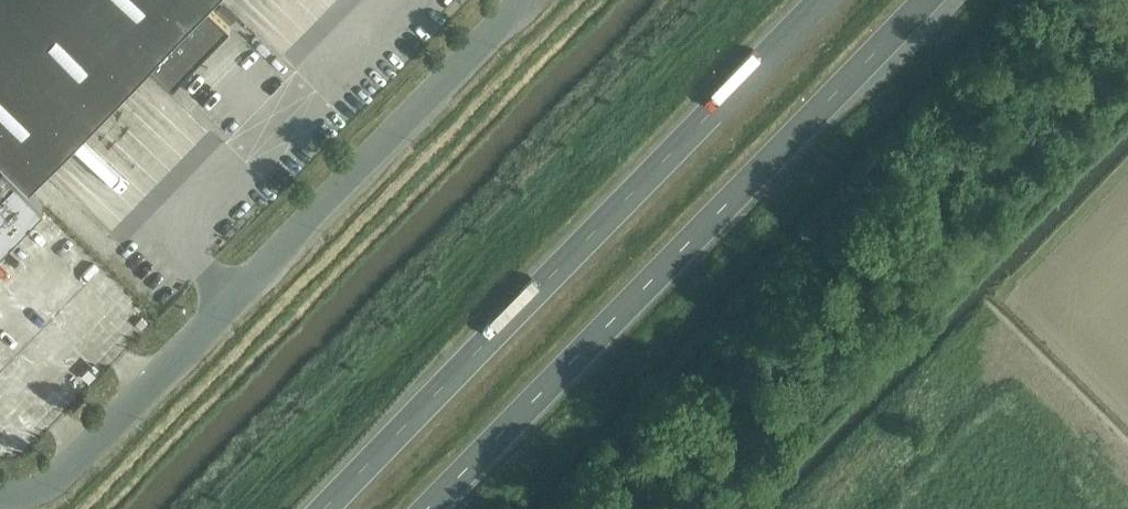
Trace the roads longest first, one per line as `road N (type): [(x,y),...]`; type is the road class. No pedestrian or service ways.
road 1 (unclassified): [(529,0),(86,456),(55,485),(0,500)]
road 2 (trunk): [(826,0),(328,508)]
road 3 (trunk): [(434,508),(930,0)]
road 4 (track): [(1127,470),(1023,357),(1011,320),(1032,293)]

